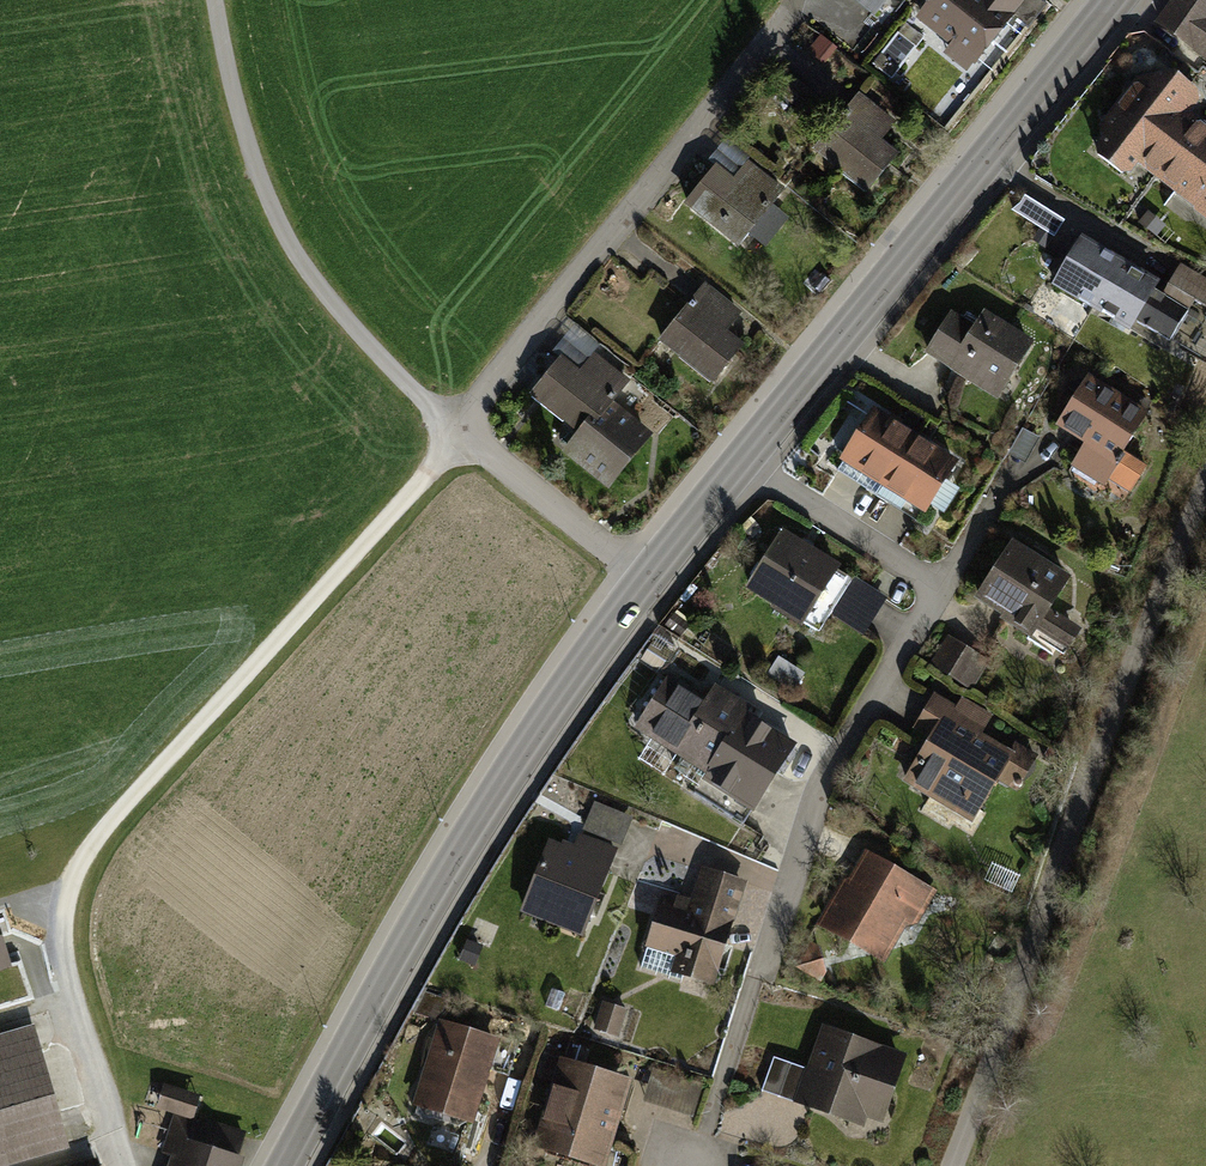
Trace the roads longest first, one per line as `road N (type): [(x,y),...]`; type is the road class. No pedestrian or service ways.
road 1 (unclassified): [(1205,474),(1086,775),(1002,1039),(952,1165)]
road 2 (tertiary): [(286,1165),(520,753),(649,576)]
road 3 (residential): [(741,458),(923,576),(931,608),(808,806),(763,966)]
road 4 (track): [(457,431),(119,806),(86,850),(61,921)]
road 5 (tertiary): [(741,458),(1112,0)]
road 6 (residential): [(449,424),(779,29),(794,0)]
road 7 (residential): [(218,0),(255,165),(309,263),(449,424)]
road 8 (residential): [(649,576),(449,424)]
road 9 (tertiary): [(649,576),(741,458)]

